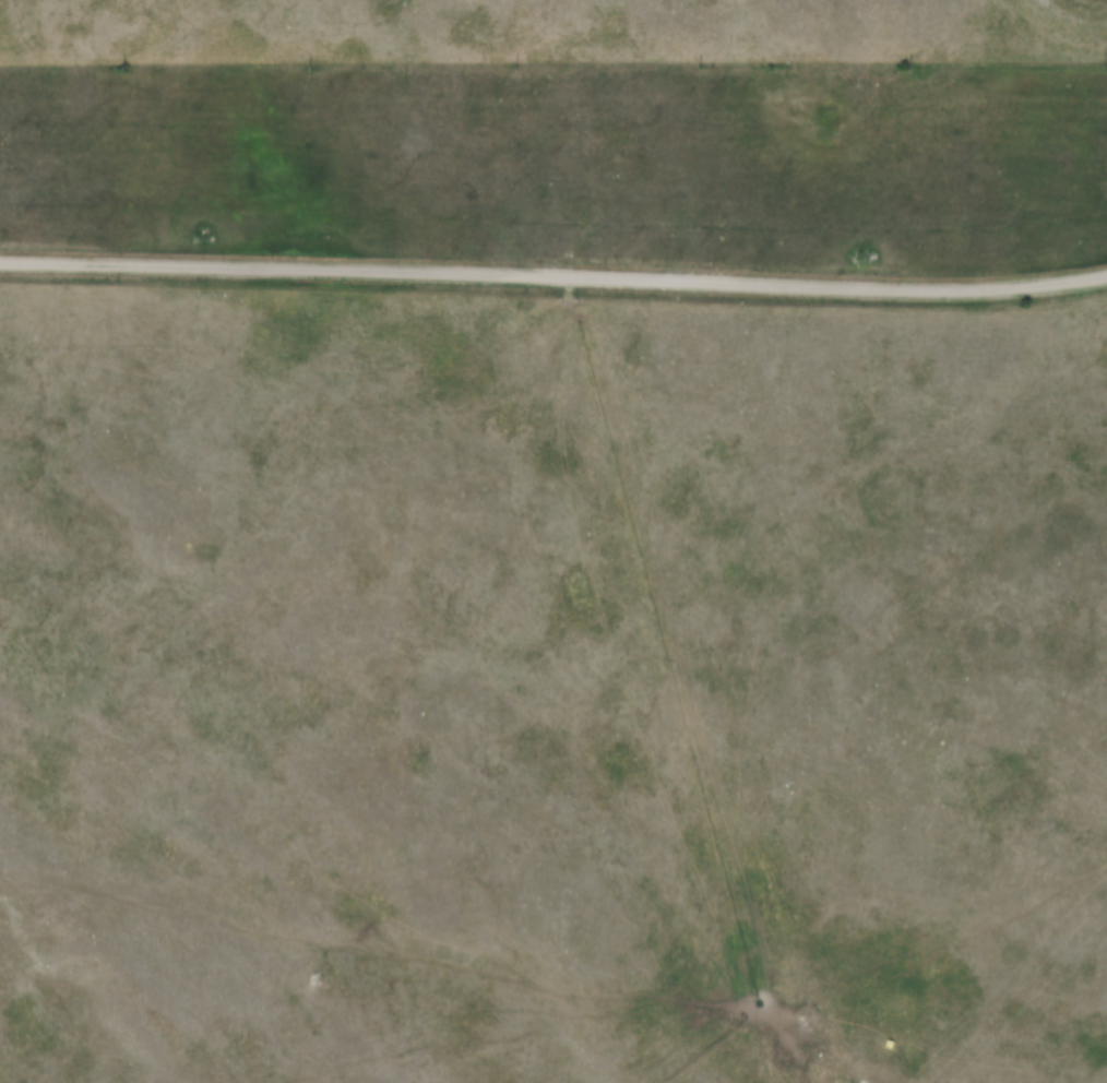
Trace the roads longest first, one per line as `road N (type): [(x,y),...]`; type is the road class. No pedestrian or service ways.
road 1 (residential): [(1106,273),(972,291),(0,261)]

